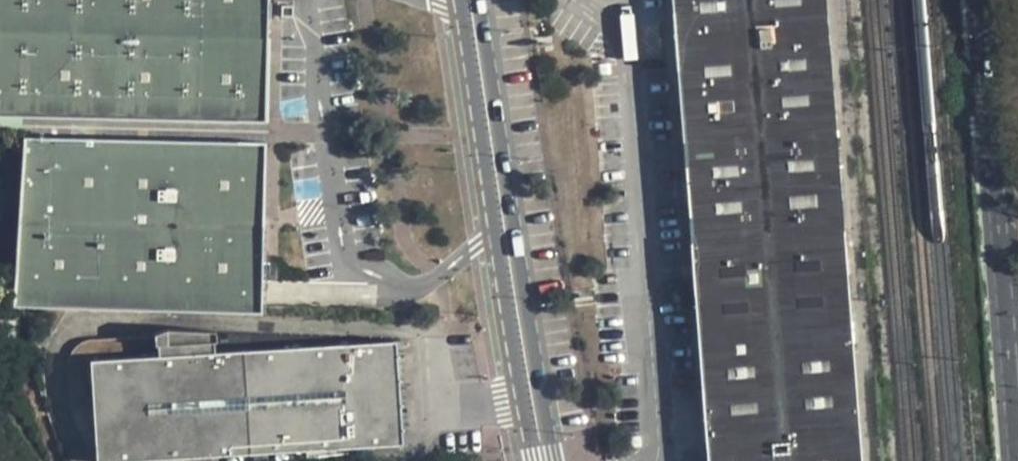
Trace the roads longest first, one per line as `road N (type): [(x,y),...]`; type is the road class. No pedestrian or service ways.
road 1 (primary): [(547,460),(469,0)]
road 2 (primary): [(974,0),(1004,360)]

